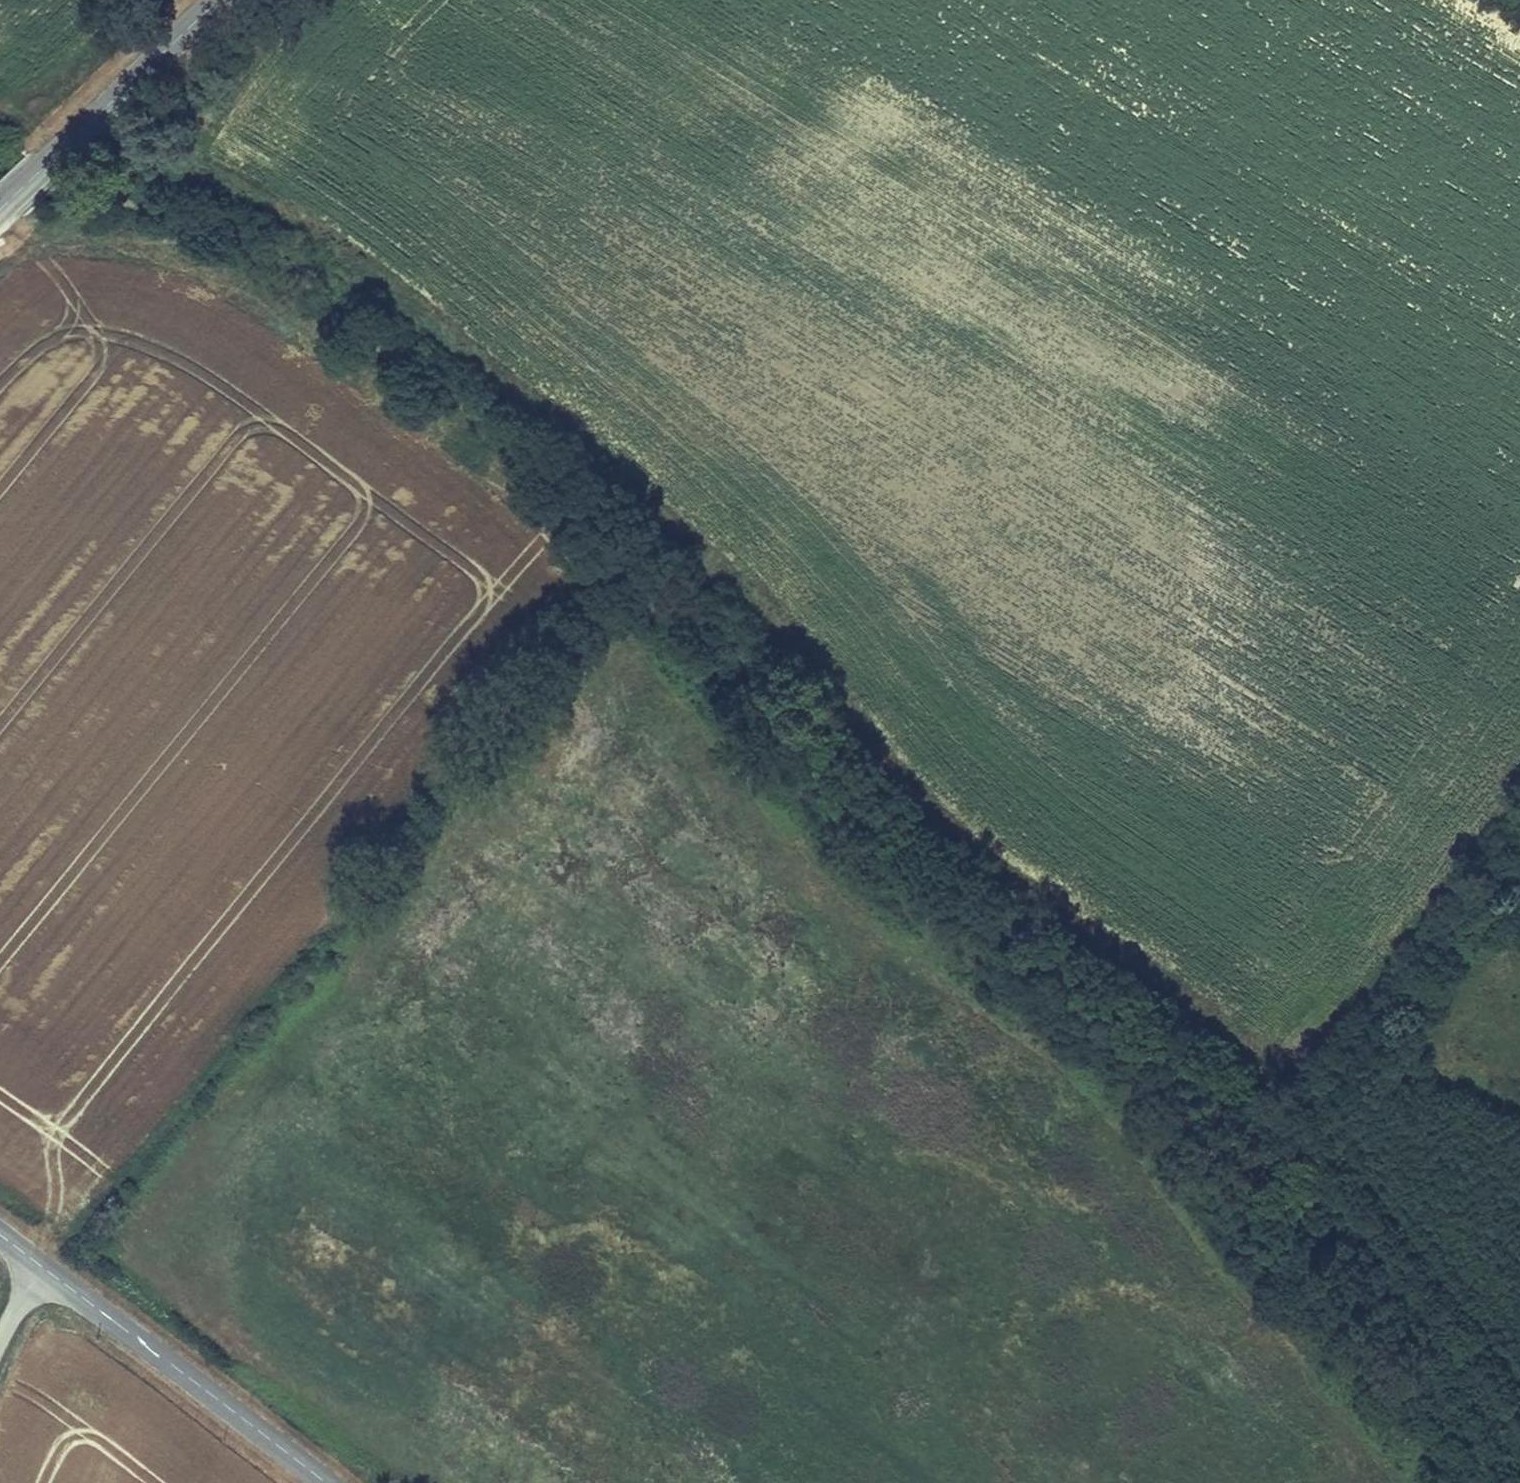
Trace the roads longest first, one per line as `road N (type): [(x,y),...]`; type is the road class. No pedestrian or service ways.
road 1 (tertiary): [(0,1230),(323,1482)]
road 2 (tertiary): [(217,0),(0,208)]

